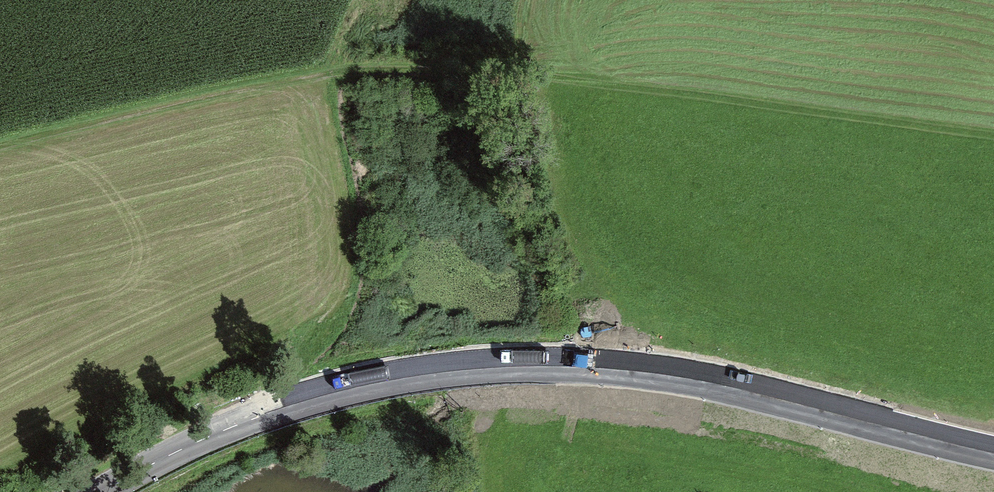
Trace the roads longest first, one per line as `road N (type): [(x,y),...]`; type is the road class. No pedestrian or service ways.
road 1 (track): [(0,145),(224,95),(439,69),(538,70),(993,138)]
road 2 (secondary): [(993,452),(695,378),(507,366),(416,376),(298,404),(196,442),(105,491)]

